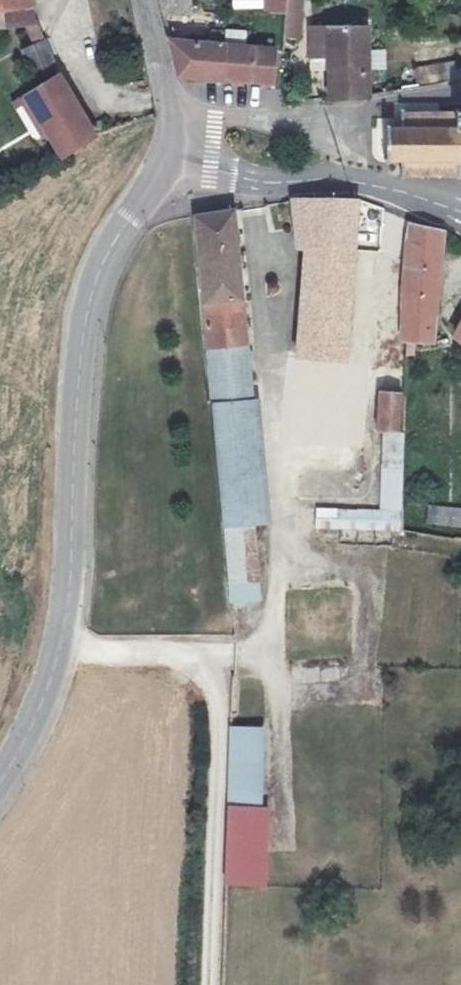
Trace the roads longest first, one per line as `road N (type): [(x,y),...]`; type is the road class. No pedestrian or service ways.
road 1 (tertiary): [(0,783),(39,713),(63,643),(85,322),(102,266),(163,173)]
road 2 (track): [(209,984),(219,668),(63,643)]
road 3 (unclassified): [(163,173),(373,183)]
road 4 (unclassified): [(341,120),(251,124),(169,104)]

